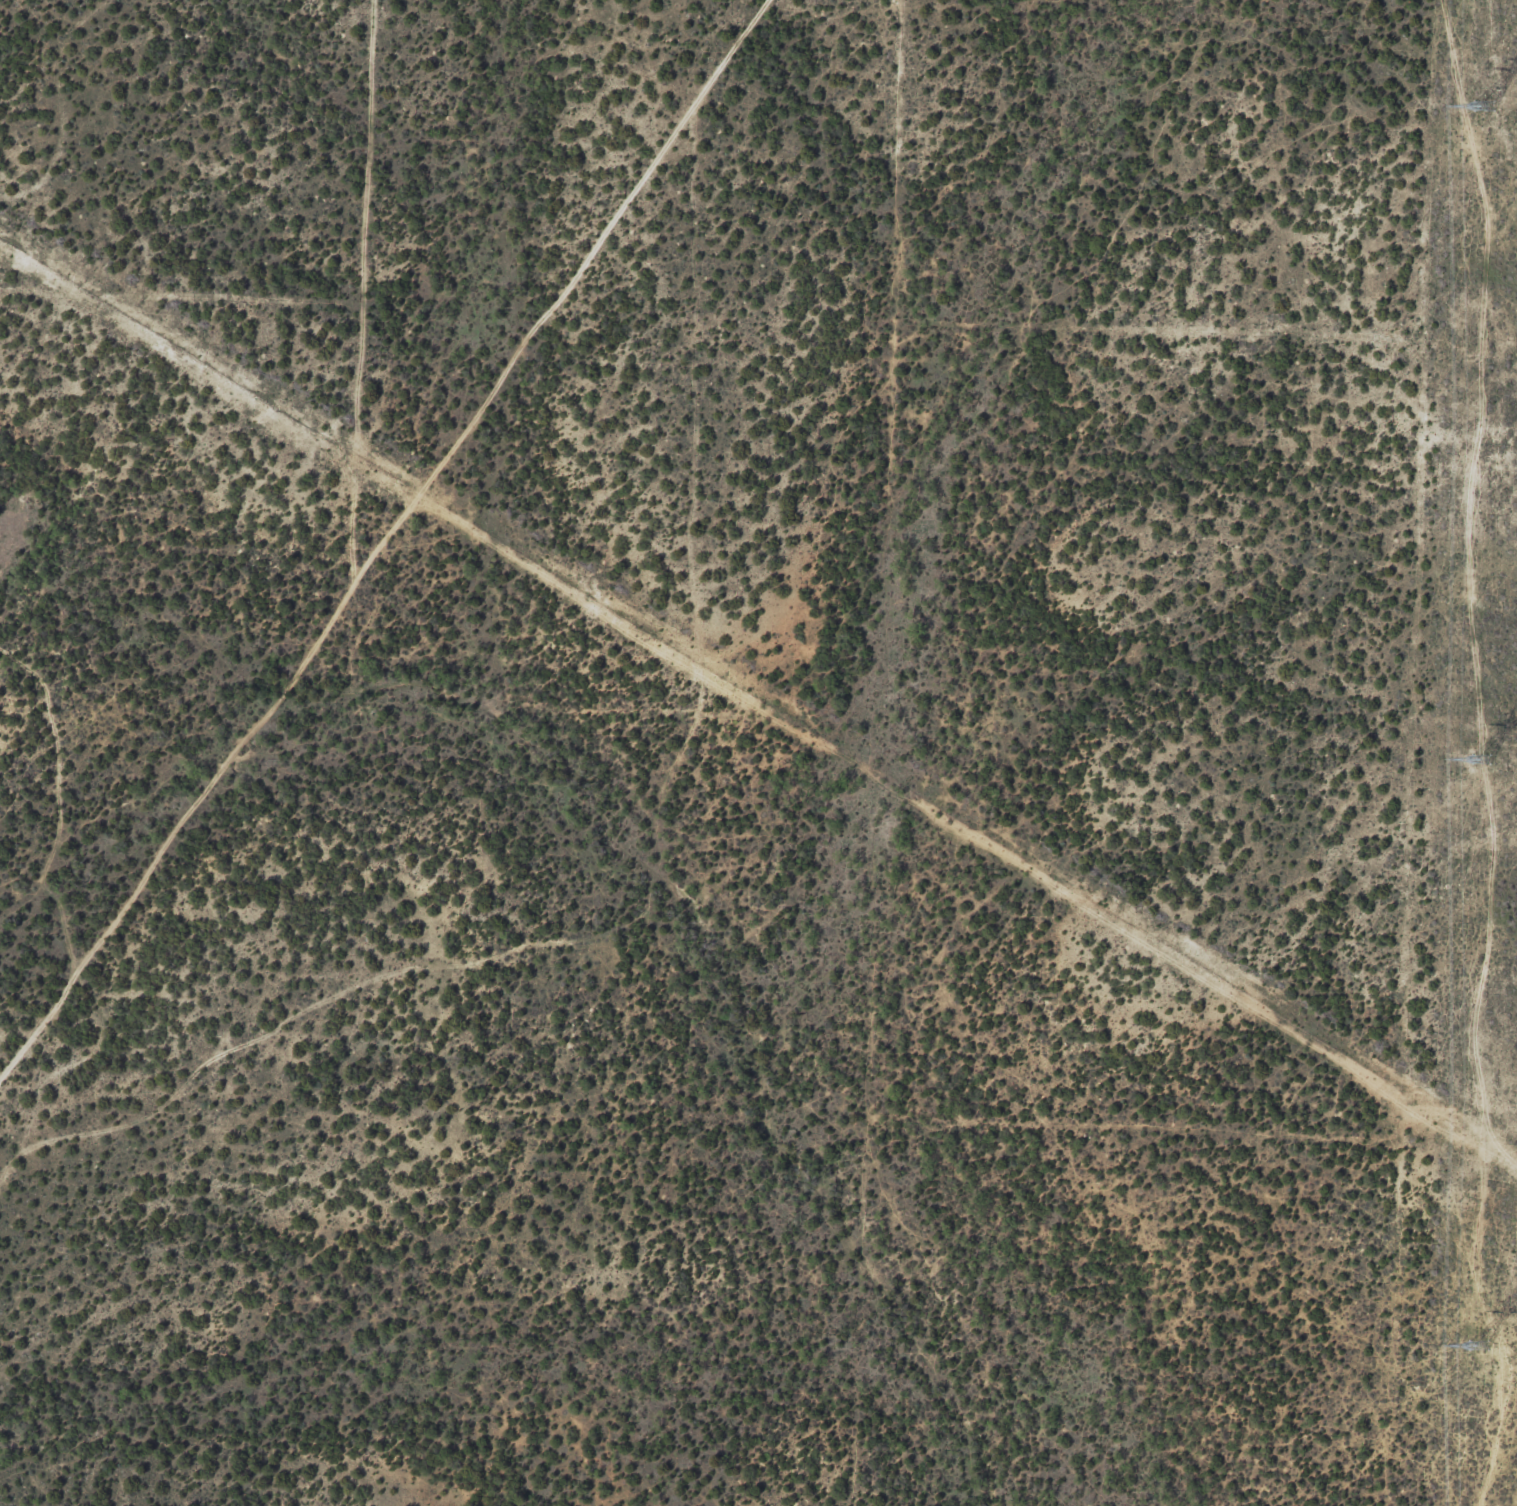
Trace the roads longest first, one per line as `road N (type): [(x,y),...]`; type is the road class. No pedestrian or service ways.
road 1 (residential): [(0,1174),(82,1074),(102,1031),(56,722),(35,667)]

